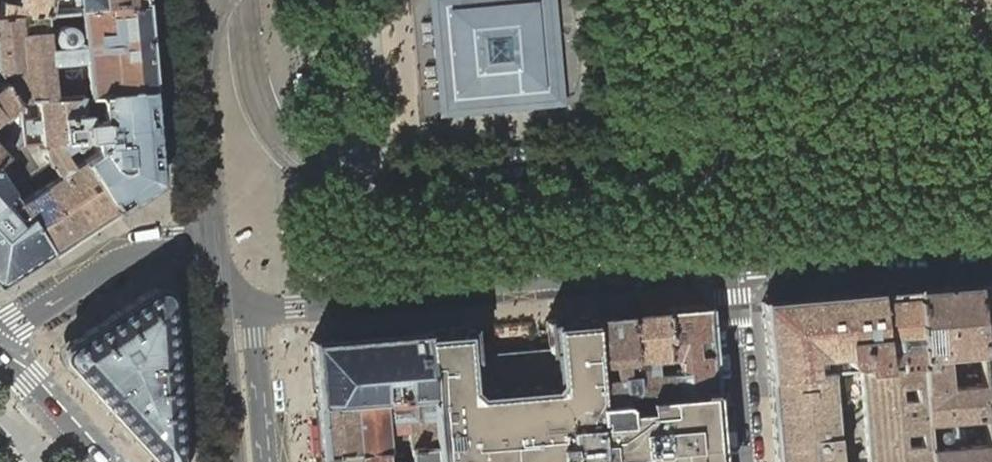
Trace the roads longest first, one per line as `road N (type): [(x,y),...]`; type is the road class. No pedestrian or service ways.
road 1 (residential): [(729,270),(295,307),(251,303)]
road 2 (residential): [(991,248),(729,270)]
road 3 (residential): [(211,244),(193,0)]
road 4 (residential): [(211,244),(134,252),(0,336)]
road 5 (residential): [(729,270),(748,461)]
road 6 (tertiary): [(108,461),(0,344)]
road 7 (residential): [(265,461),(251,303)]

